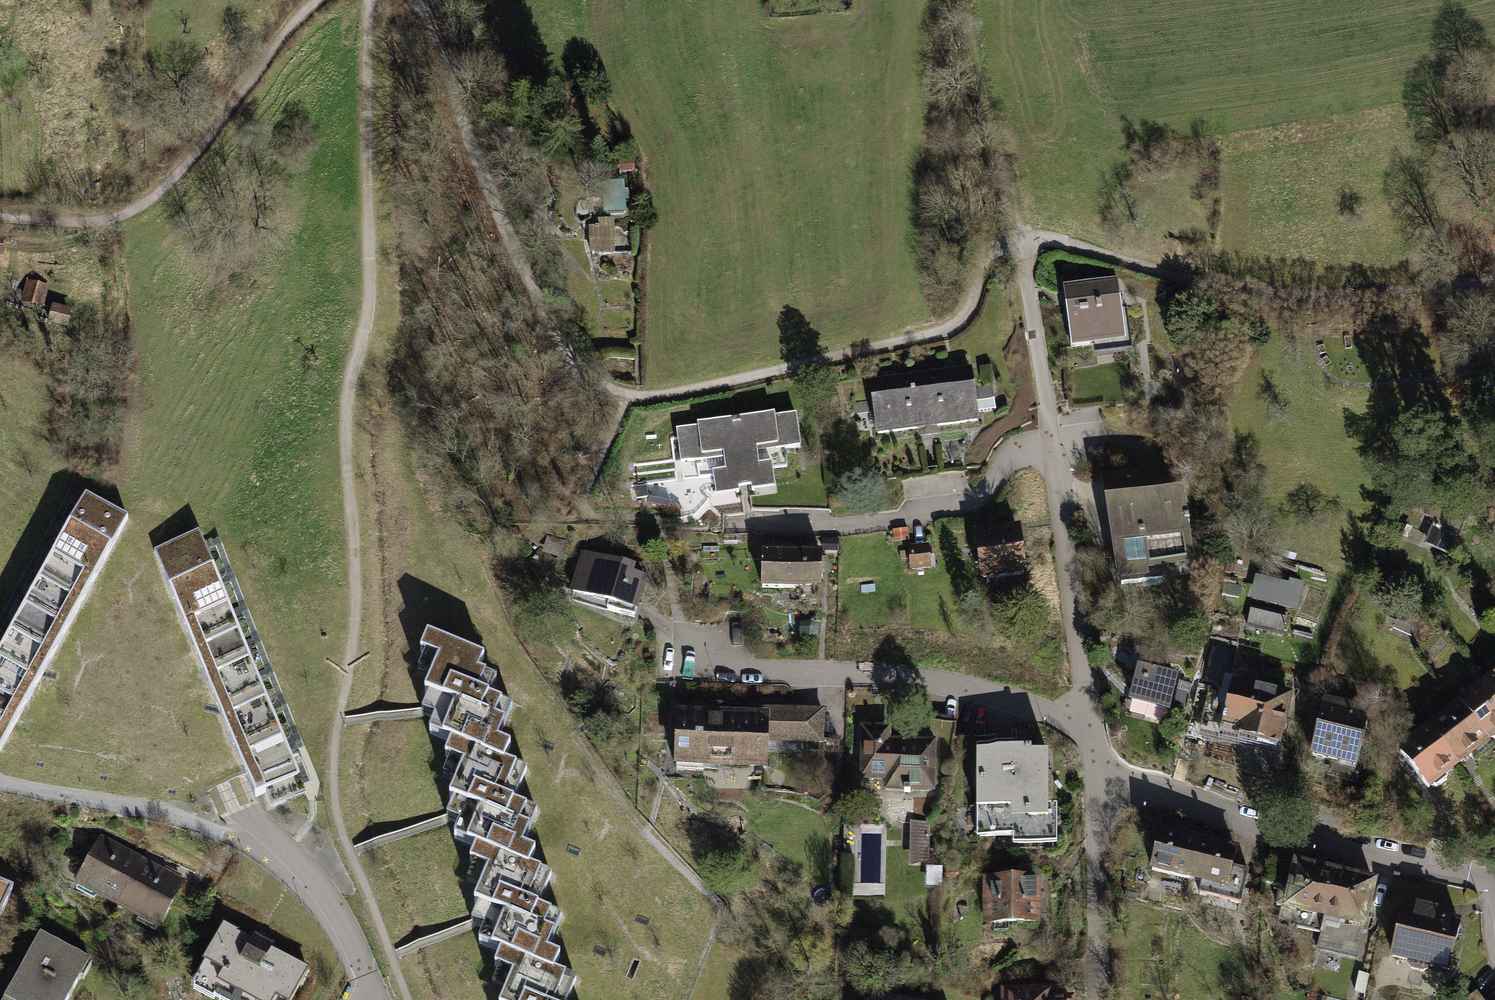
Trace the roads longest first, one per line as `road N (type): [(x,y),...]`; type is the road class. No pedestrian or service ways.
road 1 (track): [(413,0),(435,27),(510,240),(549,322),(590,381),(628,398),(954,329),(994,251),(1019,244)]
road 2 (track): [(341,710),(358,602),(348,401),(371,297),(370,0)]
road 3 (residential): [(1019,244),(1098,749)]
road 4 (residential): [(1019,244),(1047,238),(1225,286),(1303,293),(1381,294),(1494,280)]
road 5 (residential): [(1098,749),(1126,781),(1166,796),(1494,884)]
road 6 (track): [(0,217),(117,217),(167,186),(319,0)]
road 7 (residential): [(1098,749),(1096,999)]

